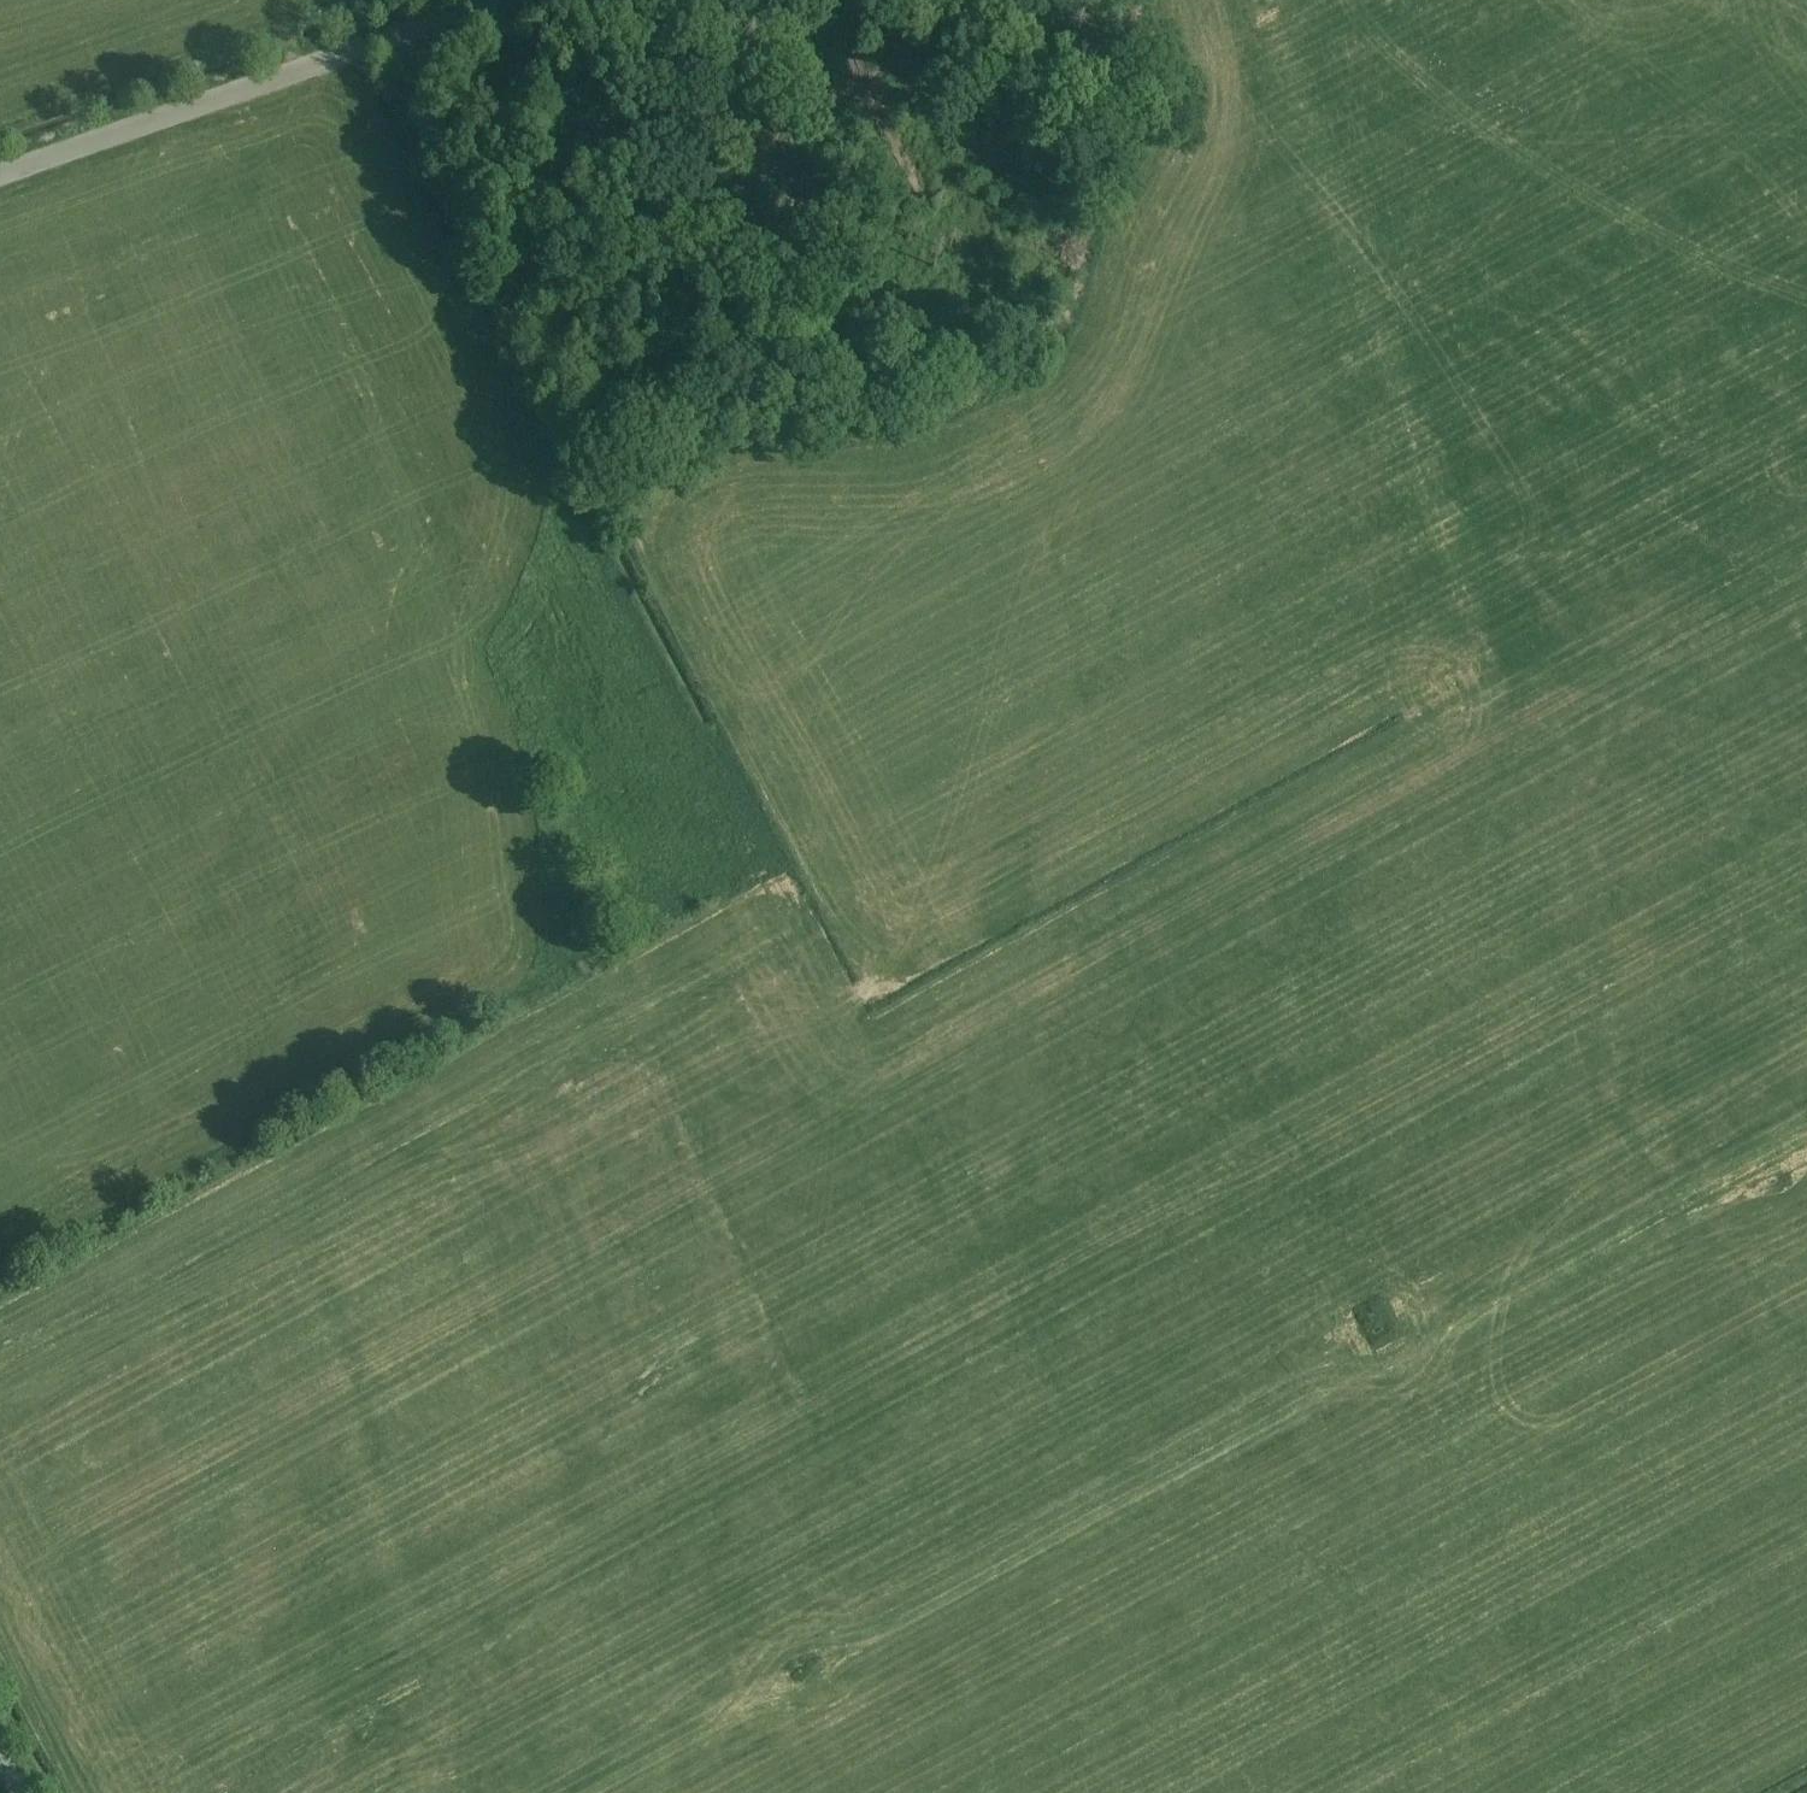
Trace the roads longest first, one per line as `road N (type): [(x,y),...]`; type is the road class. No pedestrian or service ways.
road 1 (unclassified): [(0,176),(518,0)]

